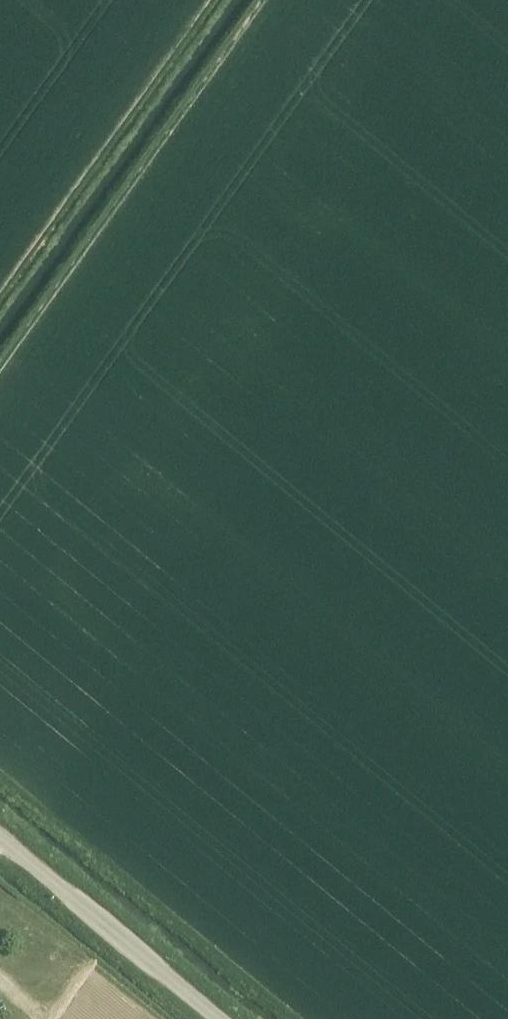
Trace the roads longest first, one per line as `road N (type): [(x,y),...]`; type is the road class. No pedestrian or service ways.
road 1 (unclassified): [(217,1018),(0,841)]

